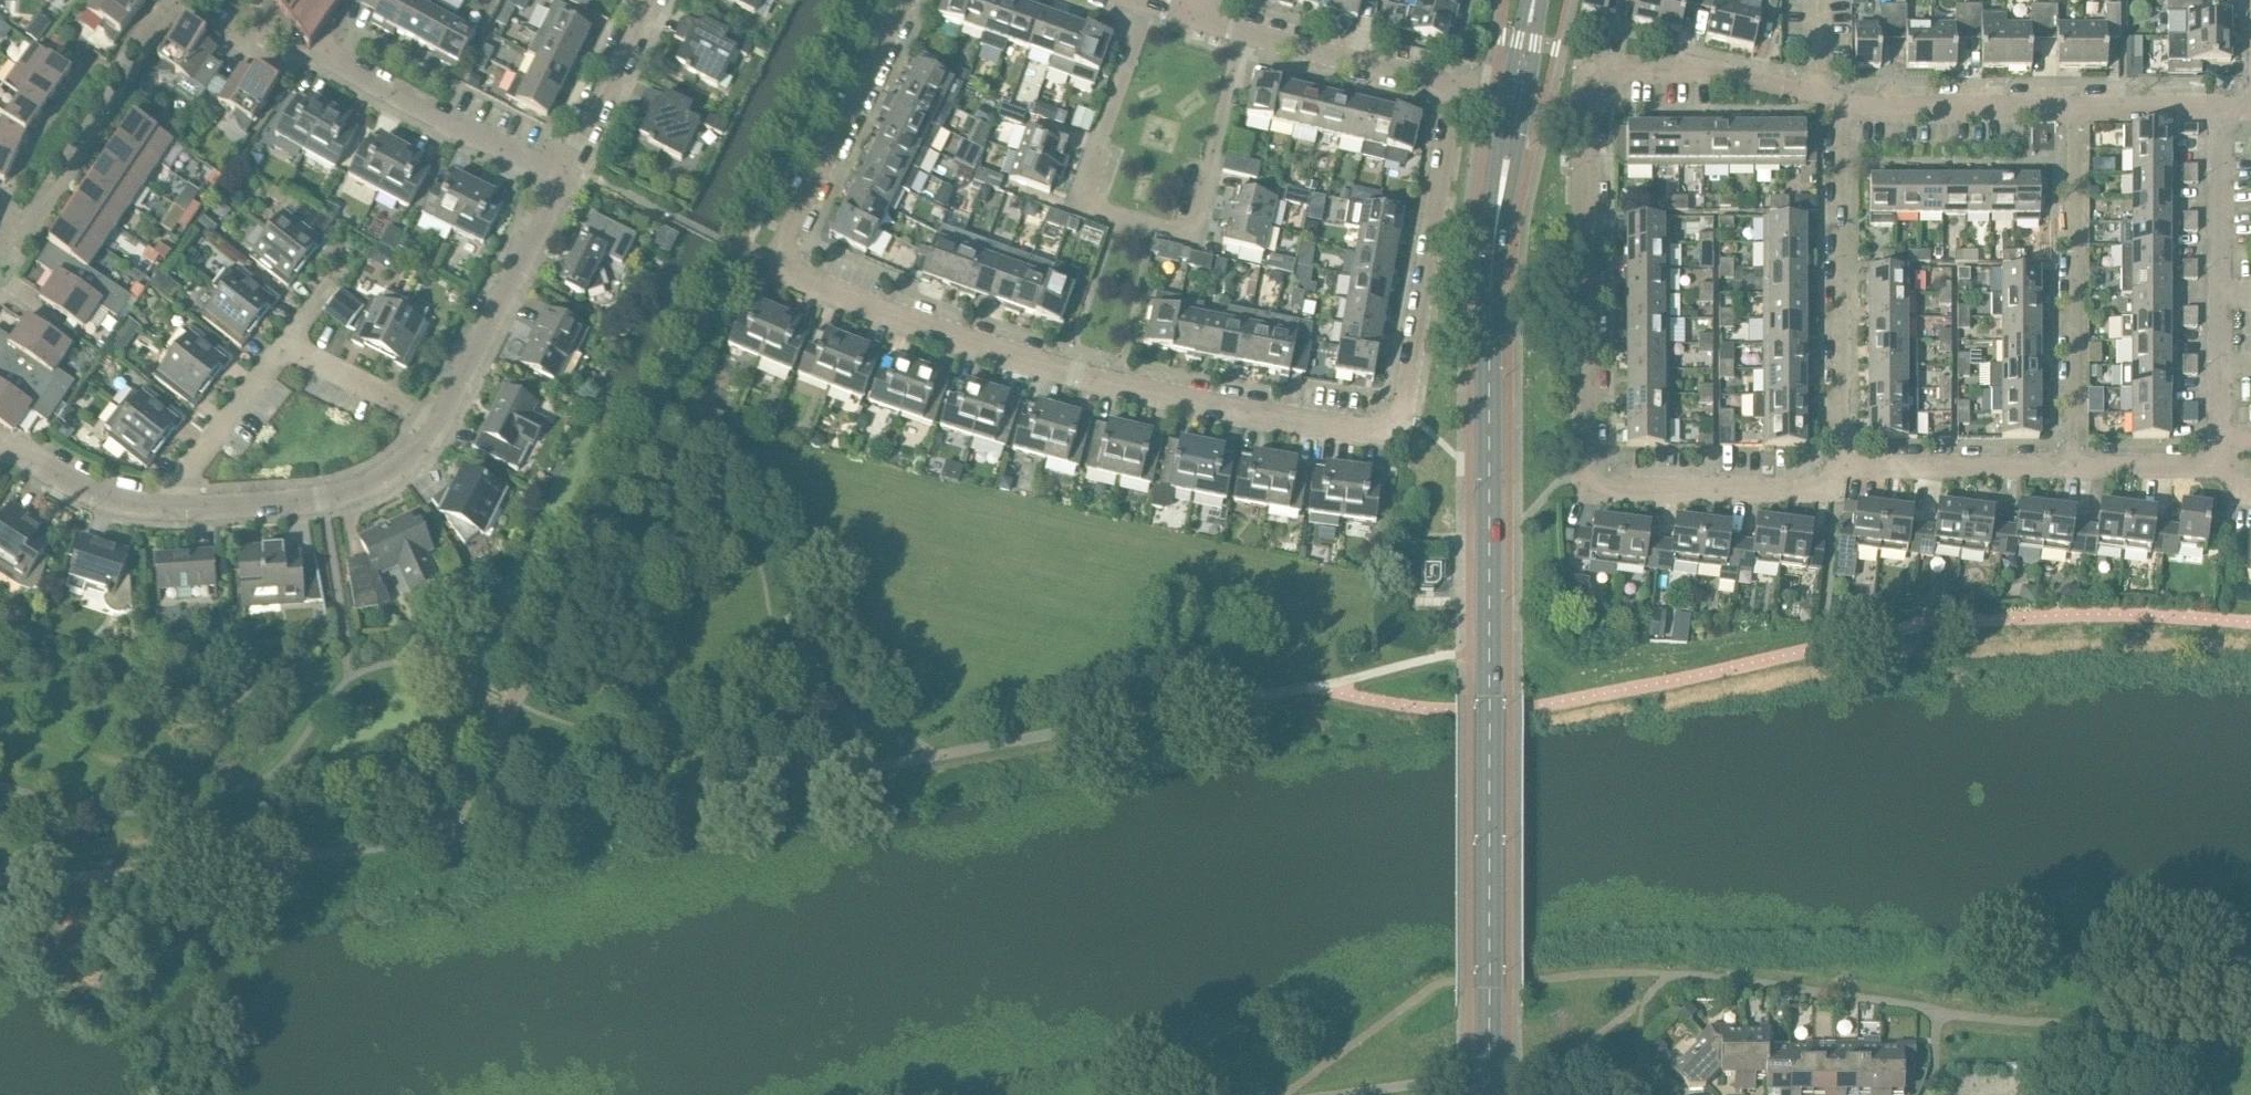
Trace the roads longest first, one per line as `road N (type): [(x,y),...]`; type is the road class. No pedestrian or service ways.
road 1 (residential): [(1455,85),(1404,416),(1375,442),(1062,377),(796,279),(781,264),(786,245),(907,0)]
road 2 (tertiary): [(1489,1094),(1490,291),(1516,99)]
road 3 (residential): [(1840,468),(1827,490),(1610,490),(1581,460),(1585,74),(1716,72),(1816,96)]
road 4 (residential): [(1243,36),(1194,241),(1077,209),(1146,7)]
road 5 (residential): [(2220,108),(2217,467),(2072,467)]
road 6 (residential): [(1840,468),(1842,103)]
road 7 (residential): [(2072,467),(2071,108)]
road 8 (residential): [(168,508),(357,493),(406,465),(438,428)]
road 9 (residential): [(438,428),(560,185)]
road 10 (residential): [(560,185),(322,65)]
road 11 (residential): [(2072,467),(1840,468)]
road 12 (residential): [(1842,103),(2071,108)]
road 13 (residential): [(1455,85),(1243,36)]
road 14 (residential): [(560,185),(654,0)]
road 15 (residential): [(286,345),(168,508)]
road 16 (residential): [(0,451),(31,457),(89,491),(168,508)]
road 17 (residential): [(438,428),(286,345)]
road 18 (residential): [(2071,108),(2220,108)]

